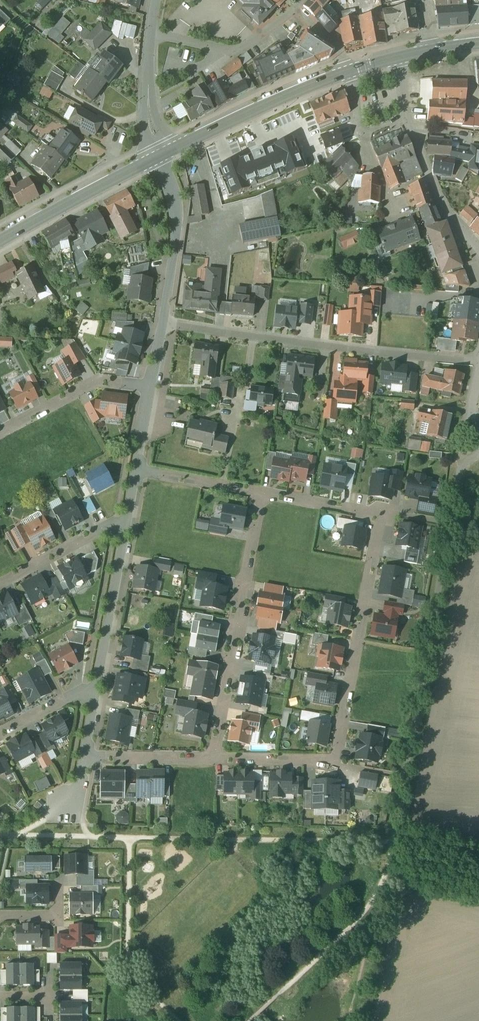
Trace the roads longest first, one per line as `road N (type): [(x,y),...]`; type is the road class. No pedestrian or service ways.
road 1 (residential): [(212,761),(335,764),(383,519),(260,495)]
road 2 (residential): [(478,451),(453,484),(393,842),(478,861)]
road 3 (residential): [(162,326),(477,365)]
road 4 (residential): [(260,495),(212,761)]
road 5 (secondary): [(358,66),(154,161)]
road 6 (residential): [(396,56),(425,177),(478,257)]
road 7 (secondary): [(154,161),(0,242)]
road 8 (residential): [(98,683),(128,513)]
road 9 (residential): [(162,326),(176,220),(154,161)]
road 10 (residential): [(0,433),(99,380),(150,387)]
road 11 (residential): [(152,35),(243,50),(294,10)]
road 12 (residential): [(128,513),(0,584)]
road 13 (residential): [(9,833),(69,837),(85,760)]
road 14 (residential): [(260,495),(135,471)]
road 15 (residential): [(85,760),(212,761)]
road 16 (residential): [(152,35),(146,102),(154,161)]

